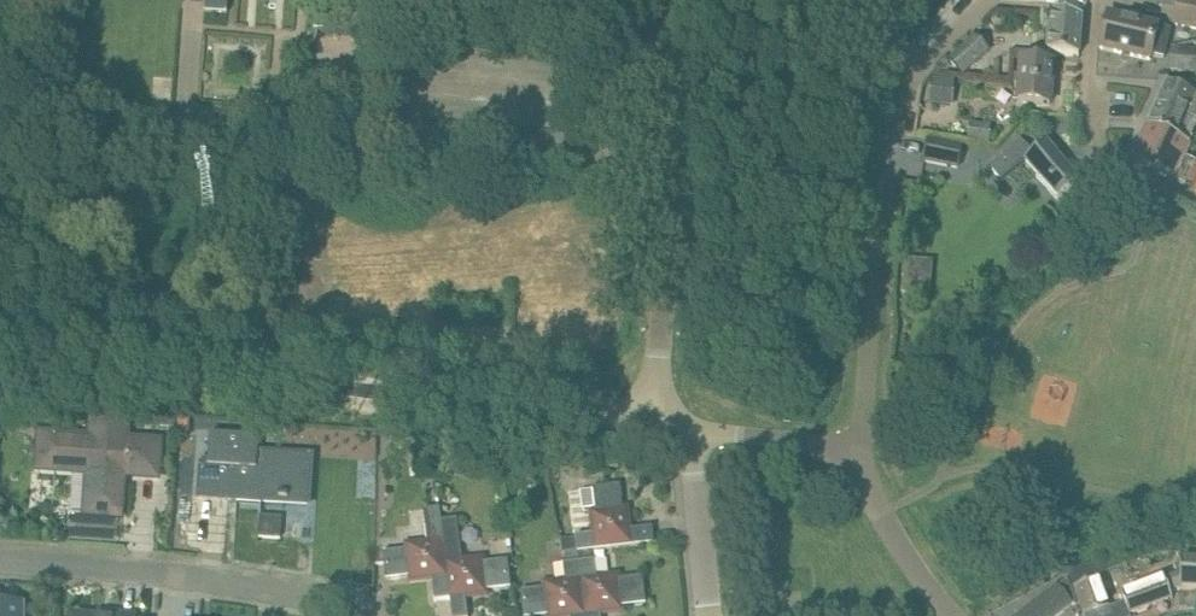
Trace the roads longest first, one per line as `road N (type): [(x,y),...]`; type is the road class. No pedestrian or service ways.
road 1 (unclassified): [(0,349),(652,424)]
road 2 (unclassified): [(856,462),(876,169),(905,89),(991,0)]
road 3 (unclassified): [(652,424),(666,166),(651,0)]
road 4 (residential): [(0,560),(211,580),(331,600),(361,615)]
road 5 (residential): [(1195,202),(1120,165),(1088,131),(1095,0)]
road 6 (residential): [(711,615),(690,428)]
road 7 (unclassified): [(952,615),(887,523),(856,462)]
road 8 (unclassified): [(690,428),(805,440),(856,462)]

